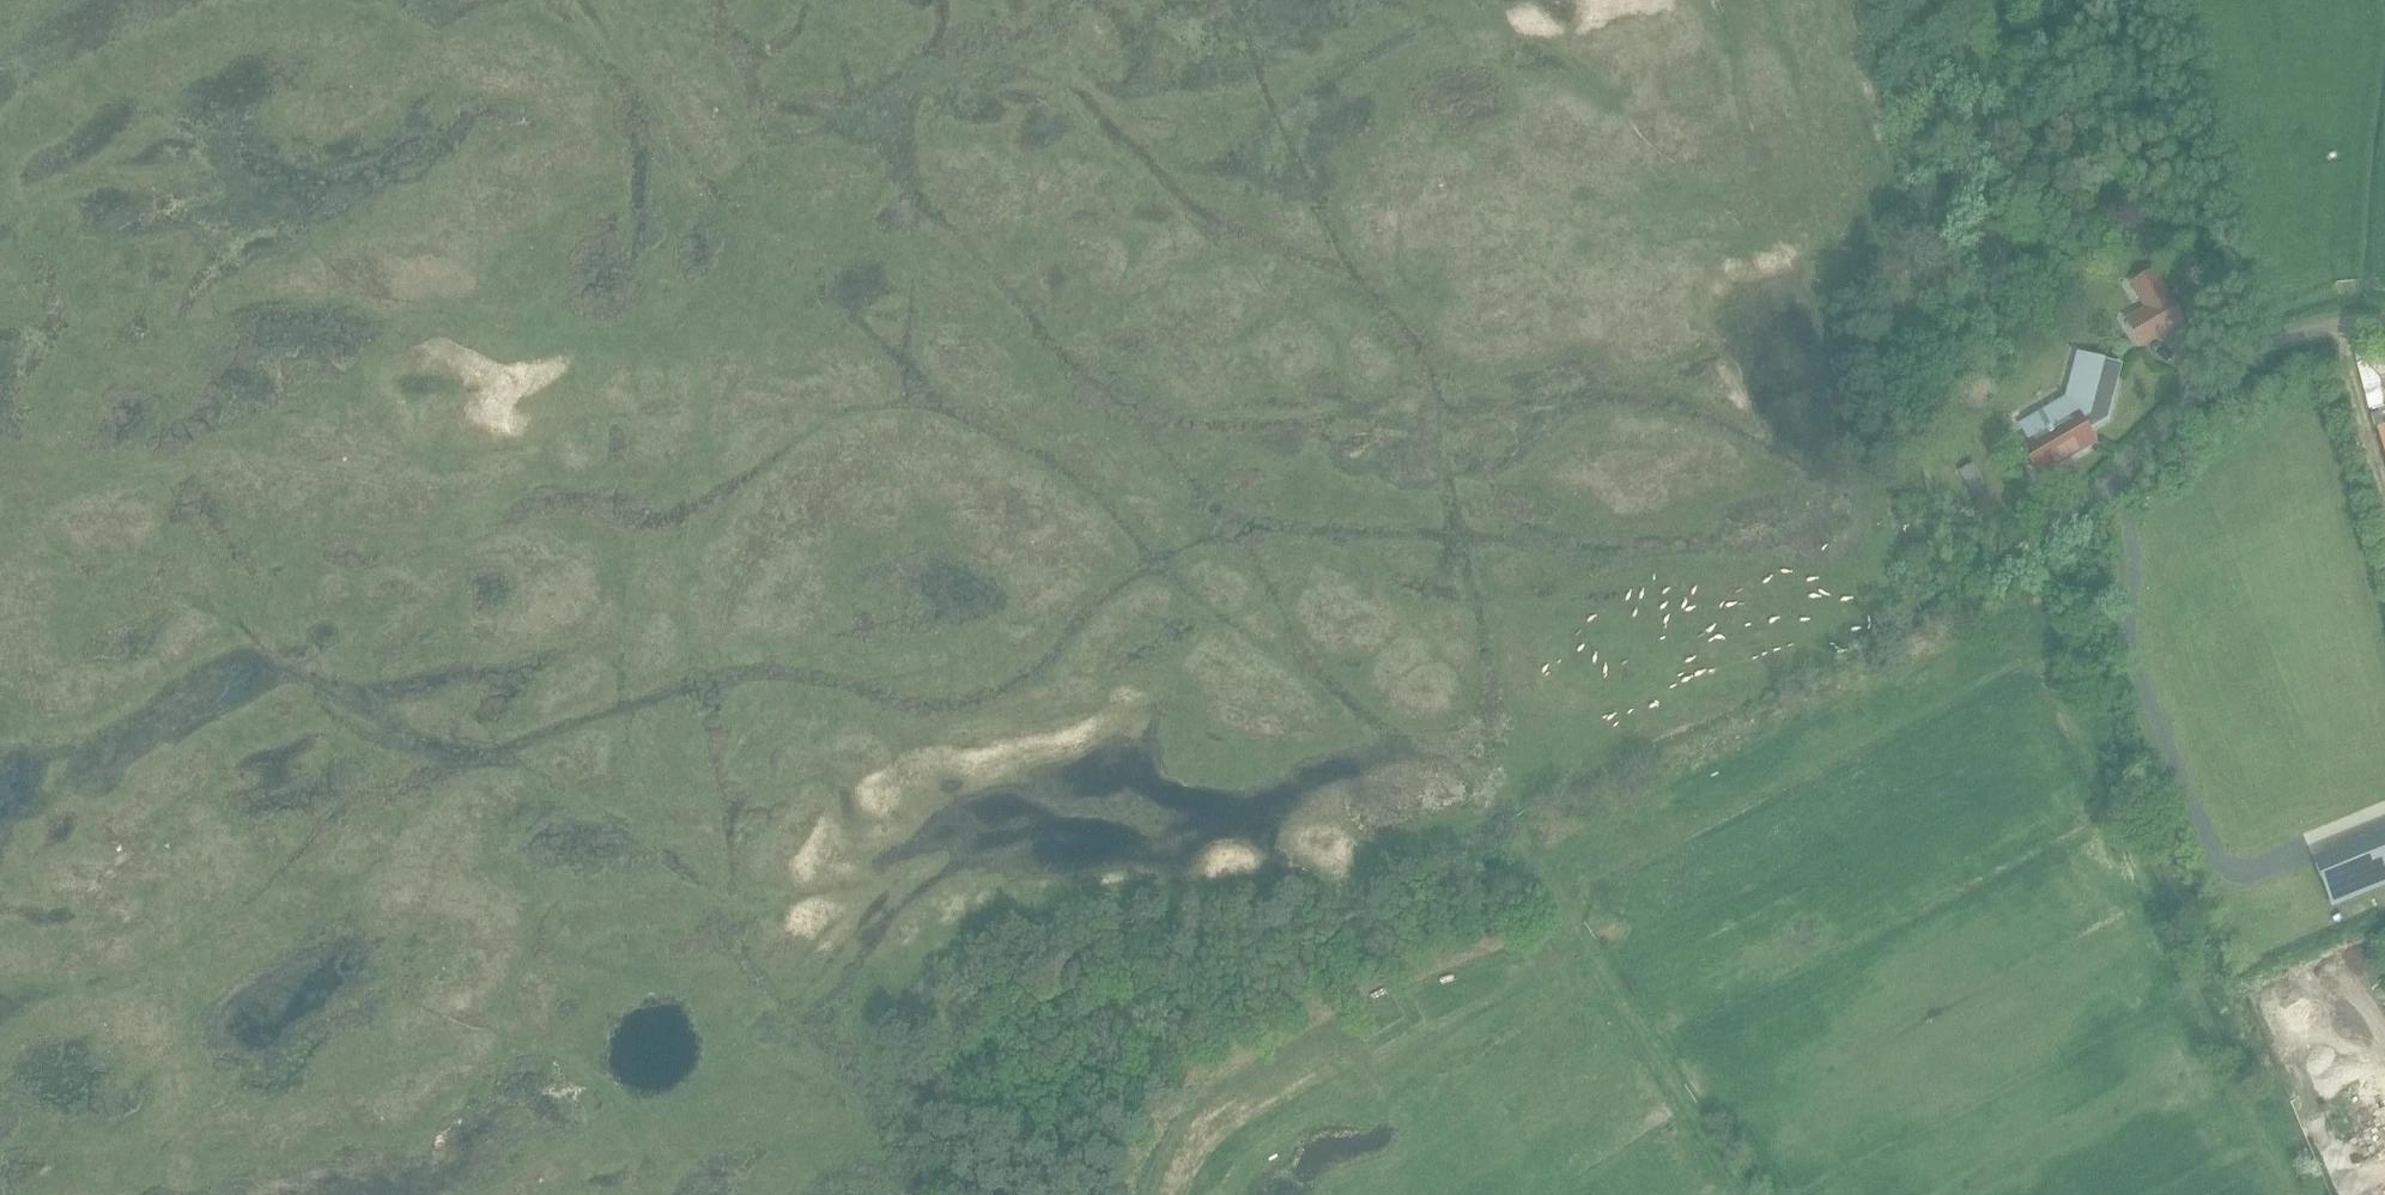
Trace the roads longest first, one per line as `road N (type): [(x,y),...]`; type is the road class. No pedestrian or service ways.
road 1 (unclassified): [(2074,507),(2204,384),(2269,337),(2384,321)]

